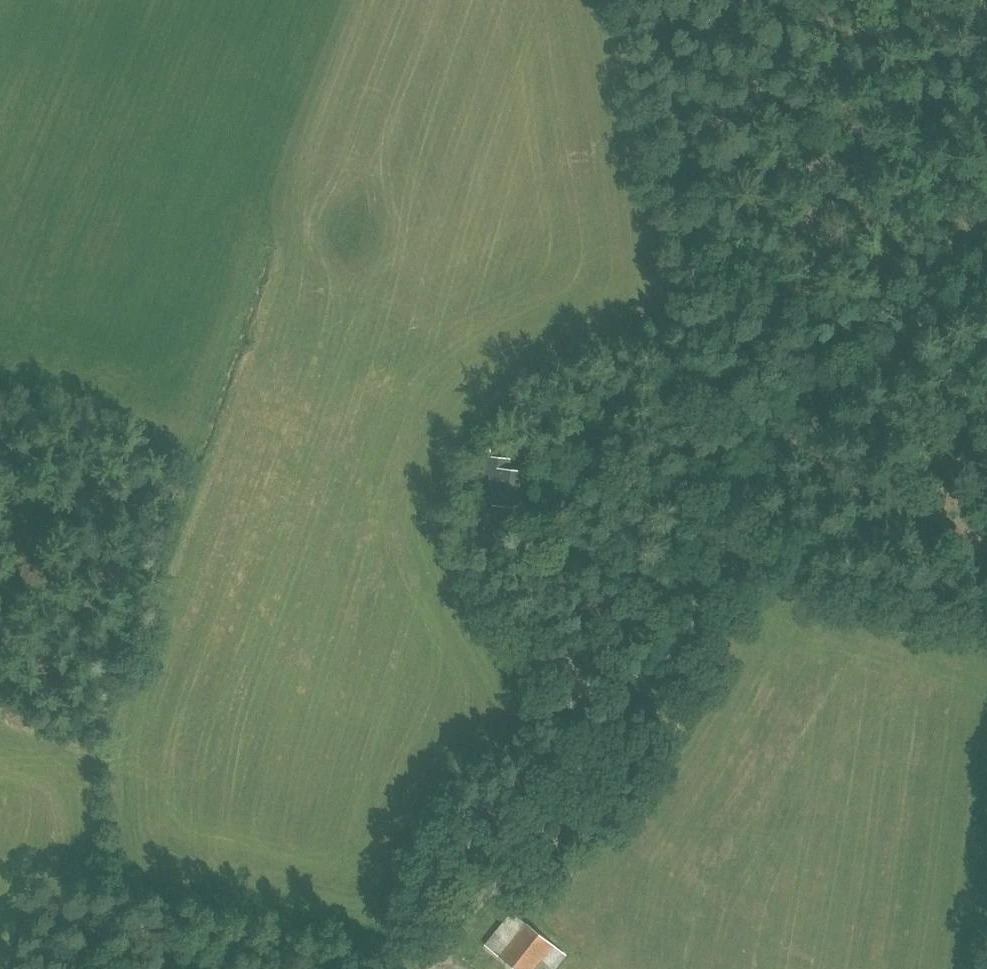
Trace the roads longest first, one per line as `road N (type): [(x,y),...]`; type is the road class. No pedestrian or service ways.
road 1 (track): [(986,294),(766,445),(708,522),(569,748),(378,968)]

